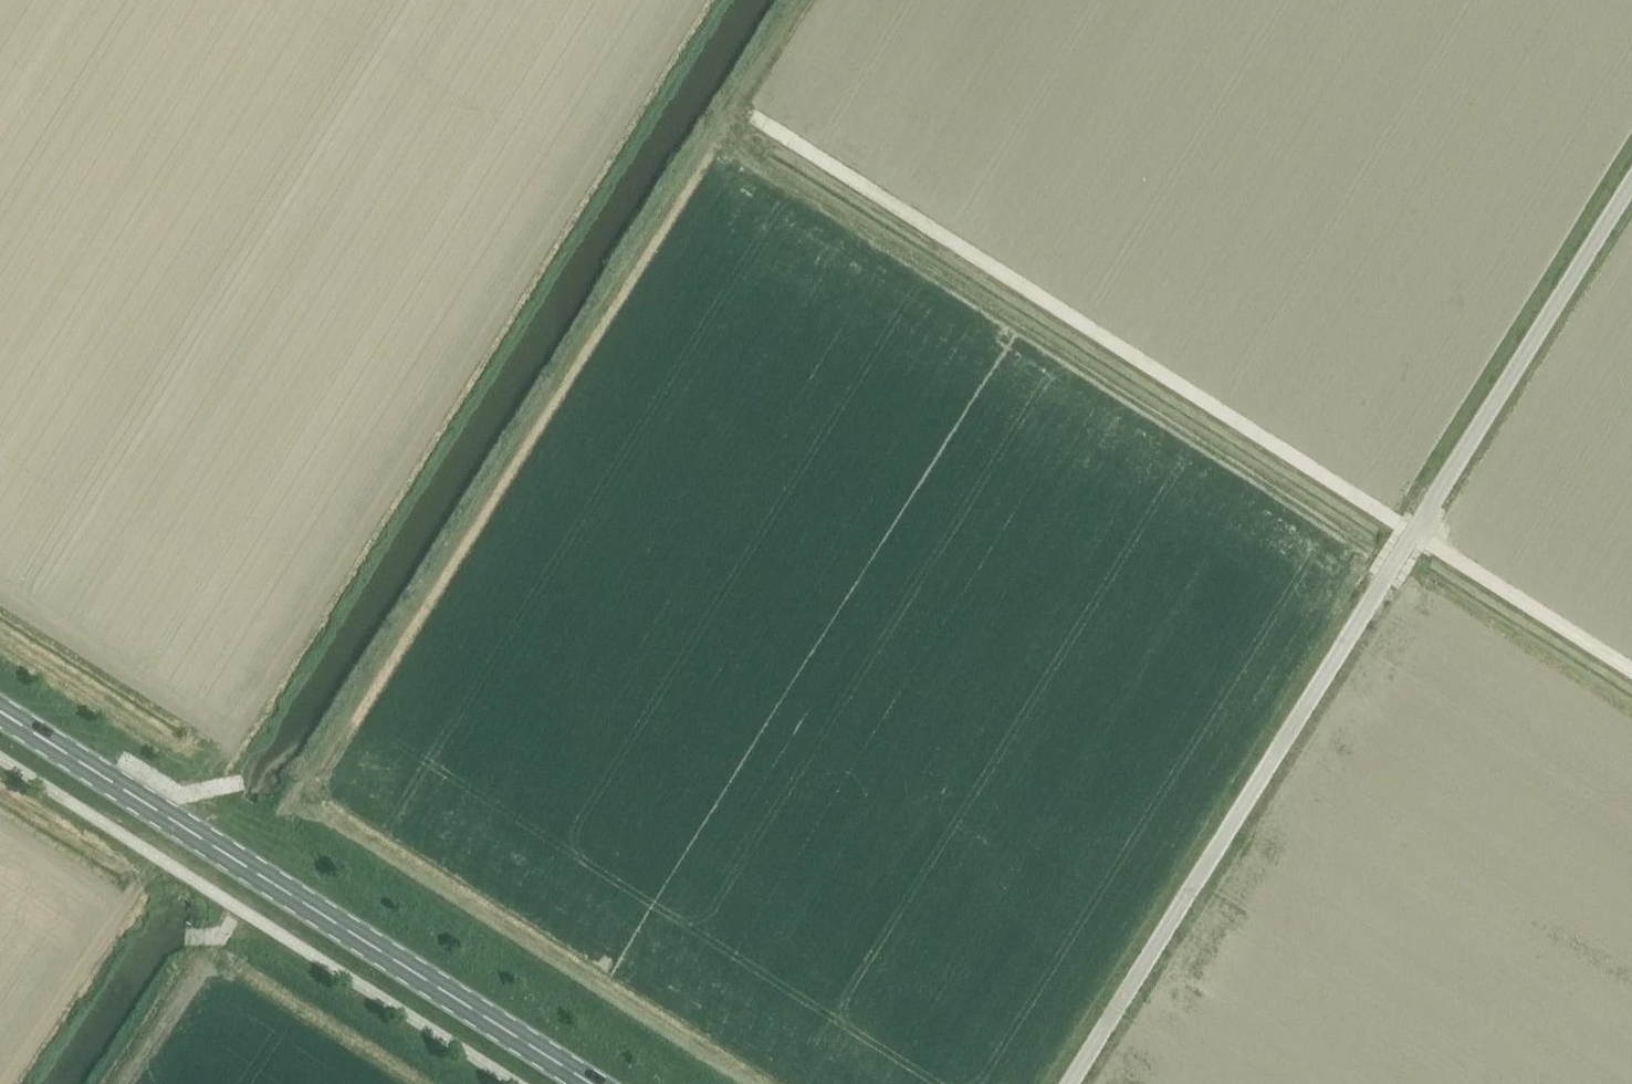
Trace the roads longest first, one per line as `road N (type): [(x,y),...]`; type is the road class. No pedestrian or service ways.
road 1 (primary): [(588,1083),(0,714)]

